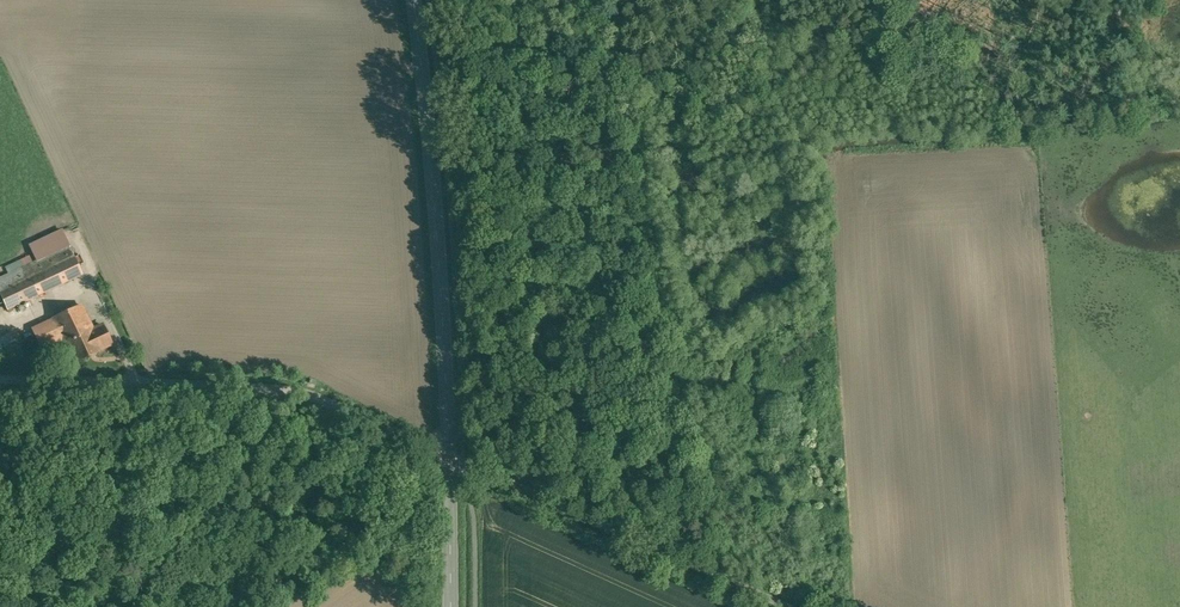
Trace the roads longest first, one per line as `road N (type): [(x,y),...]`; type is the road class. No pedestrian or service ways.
road 1 (unclassified): [(449,456),(289,393),(0,380)]
road 2 (tertiary): [(412,0),(449,456)]
road 3 (unclassified): [(784,606),(449,456)]
road 4 (track): [(537,0),(543,93),(557,103),(588,103),(631,80),(644,58),(641,0)]
road 5 (tertiary): [(449,456),(450,606)]

